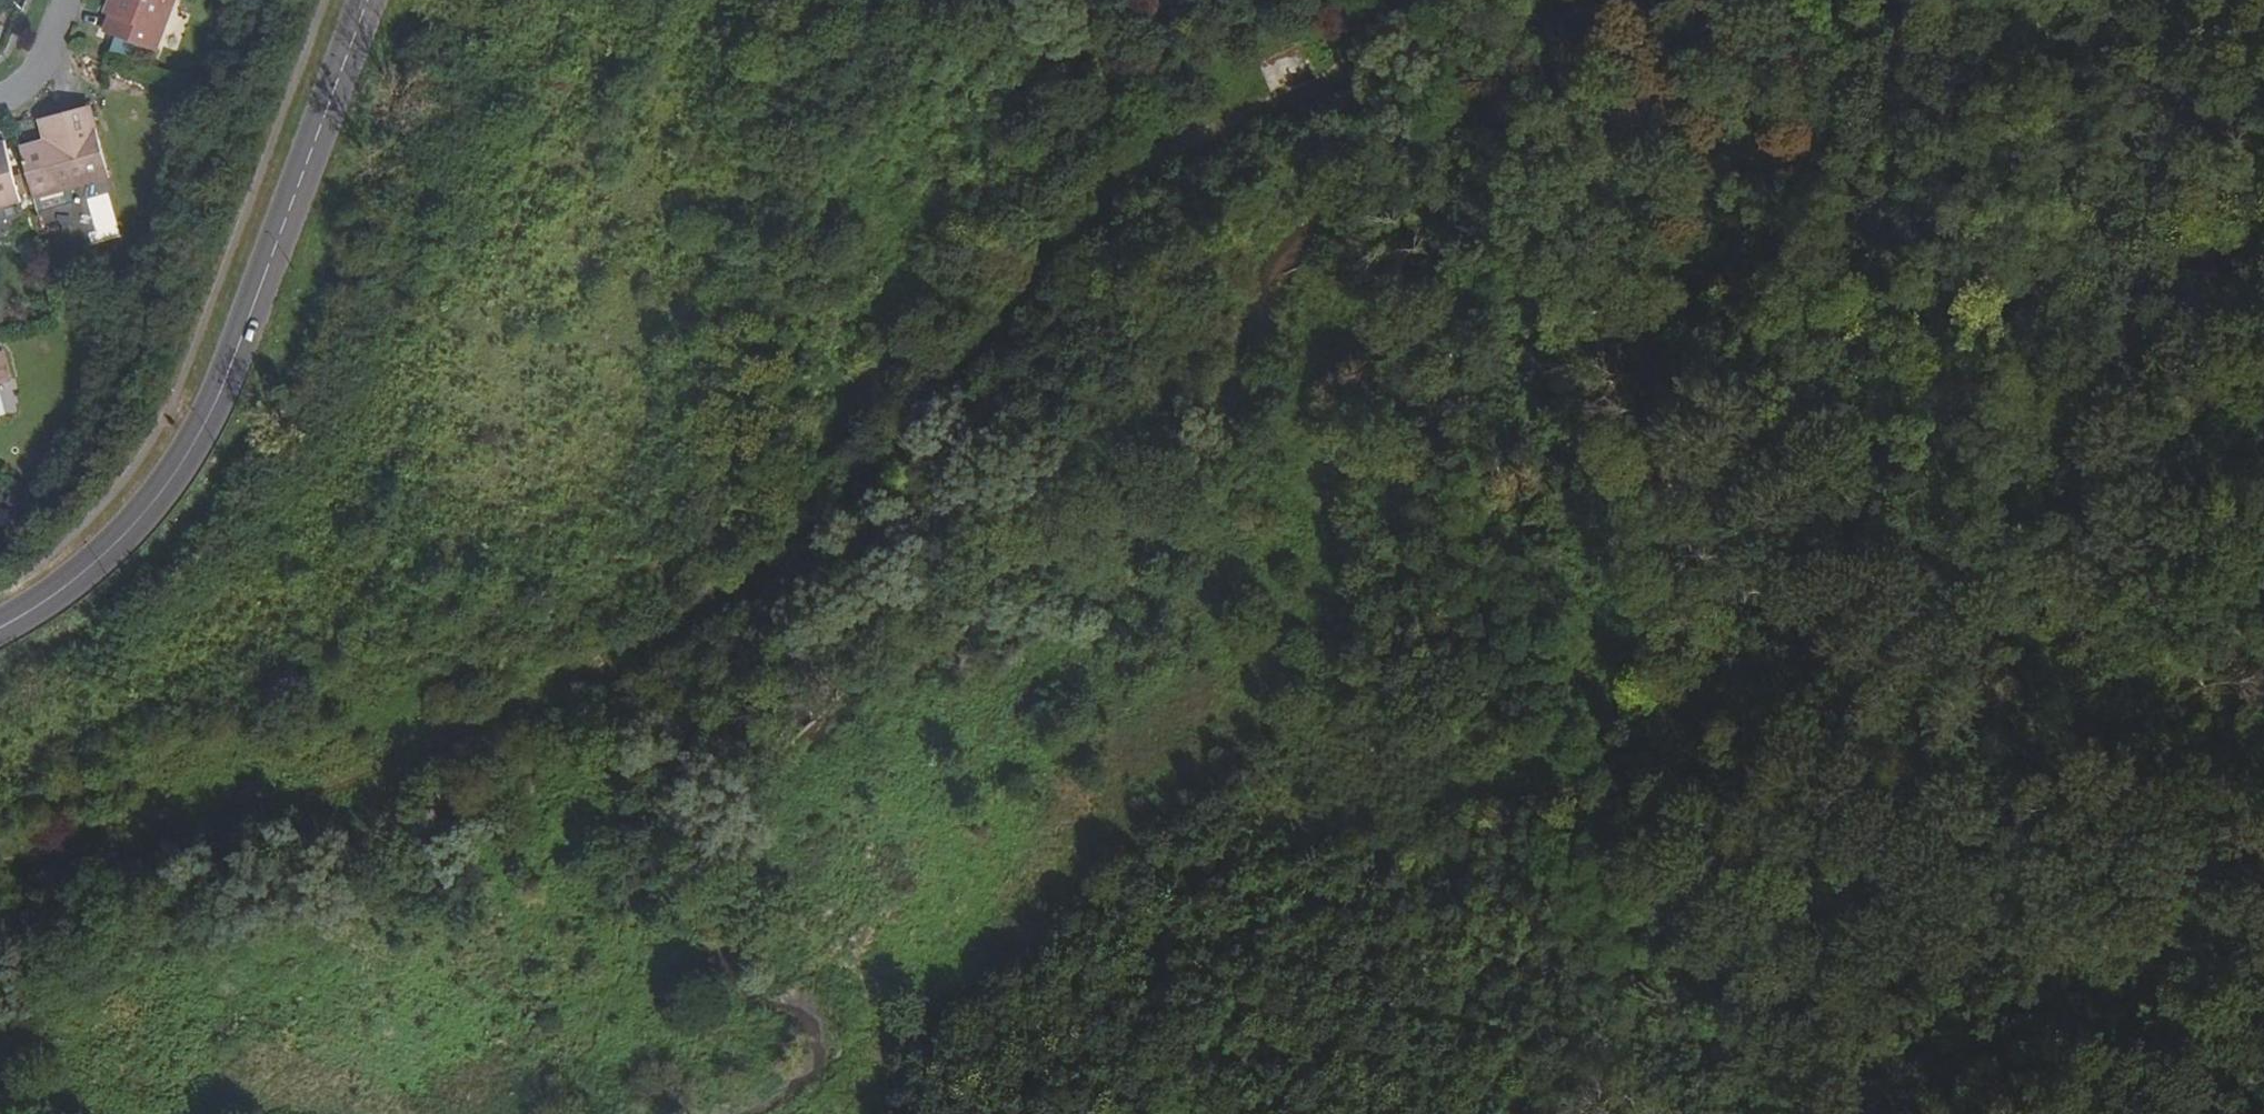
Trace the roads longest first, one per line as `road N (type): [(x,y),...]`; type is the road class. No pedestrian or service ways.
road 1 (tertiary): [(0,627),(101,555),(151,504),(188,446),(215,398),(363,0)]

